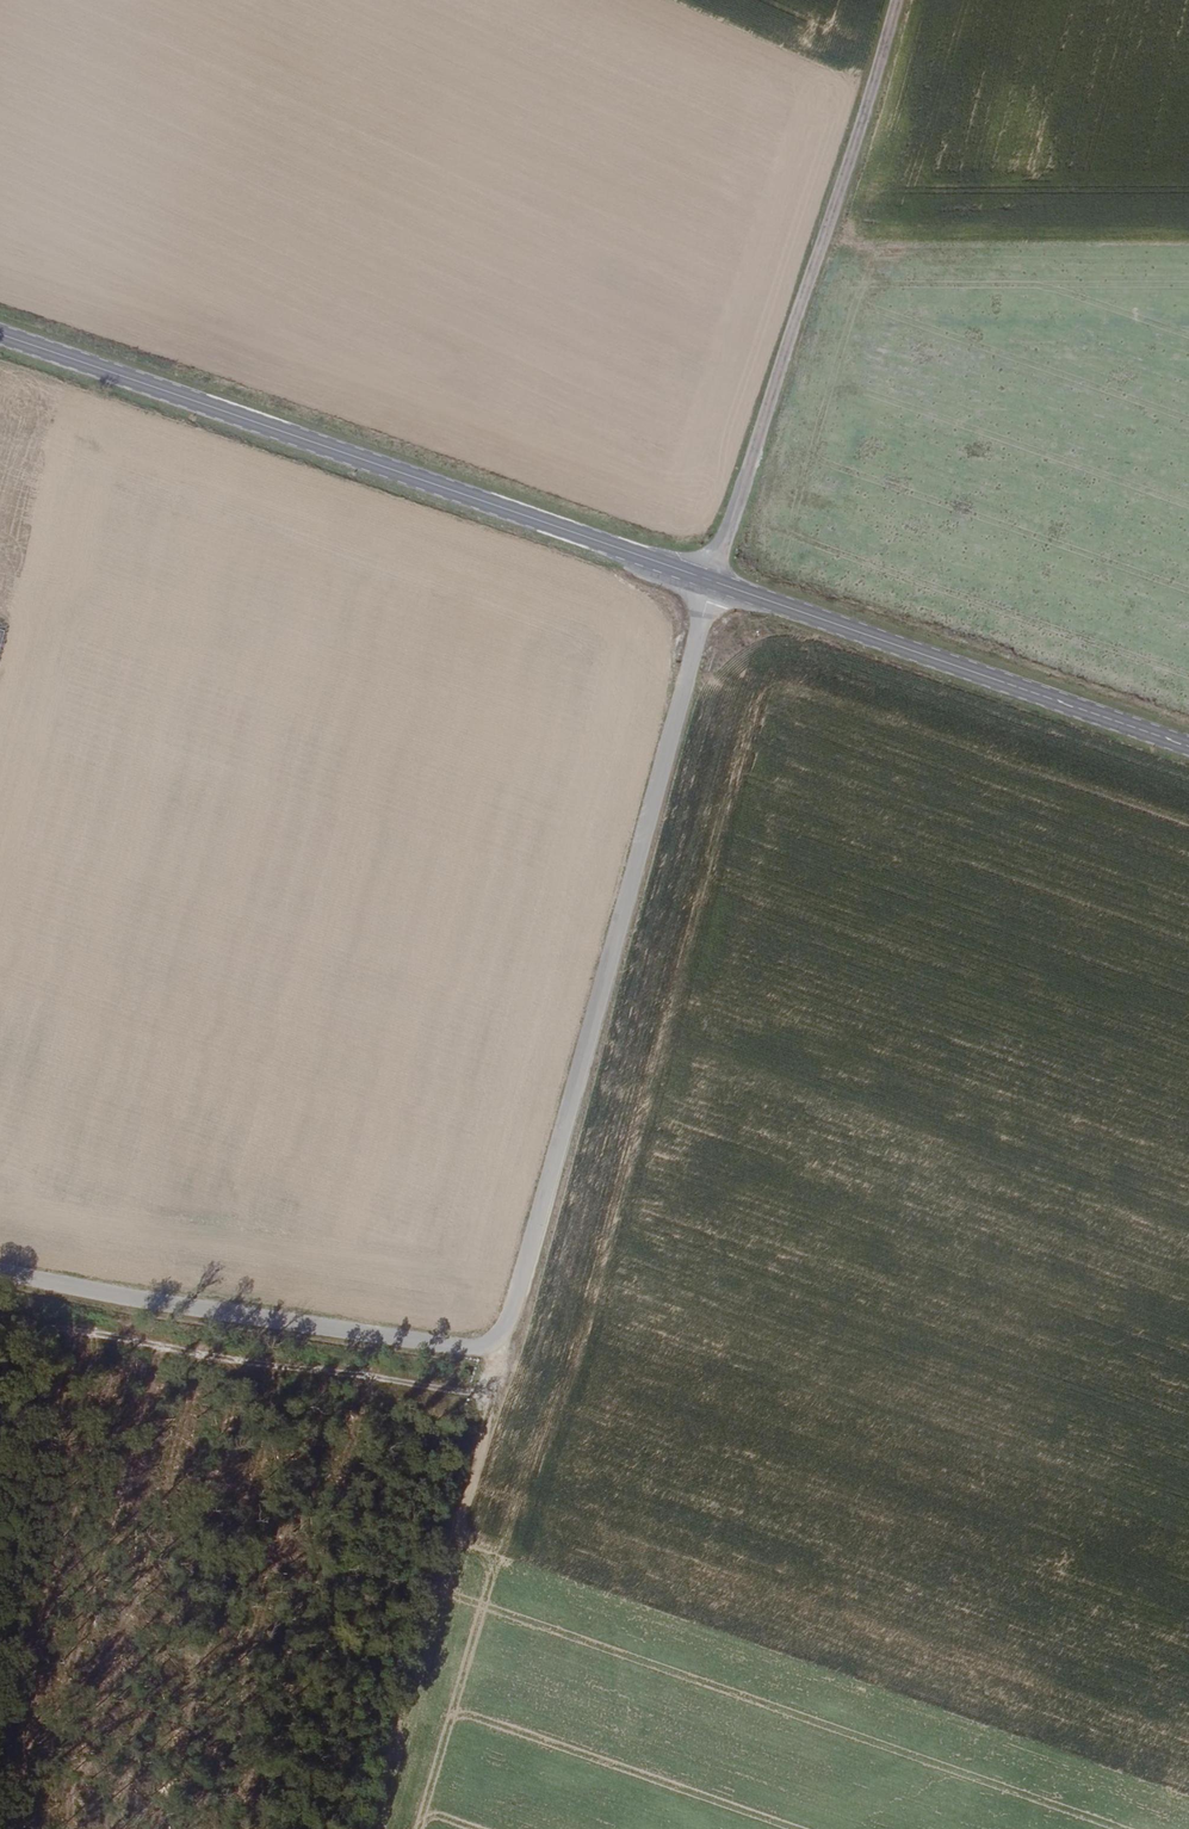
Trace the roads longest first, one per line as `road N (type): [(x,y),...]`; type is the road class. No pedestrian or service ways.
road 1 (track): [(709,581),(512,1314),(491,1345),(467,1348),(0,1266)]
road 2 (primary): [(709,581),(0,329)]
road 3 (unclassified): [(897,0),(709,581)]
road 4 (primary): [(1188,746),(709,581)]

